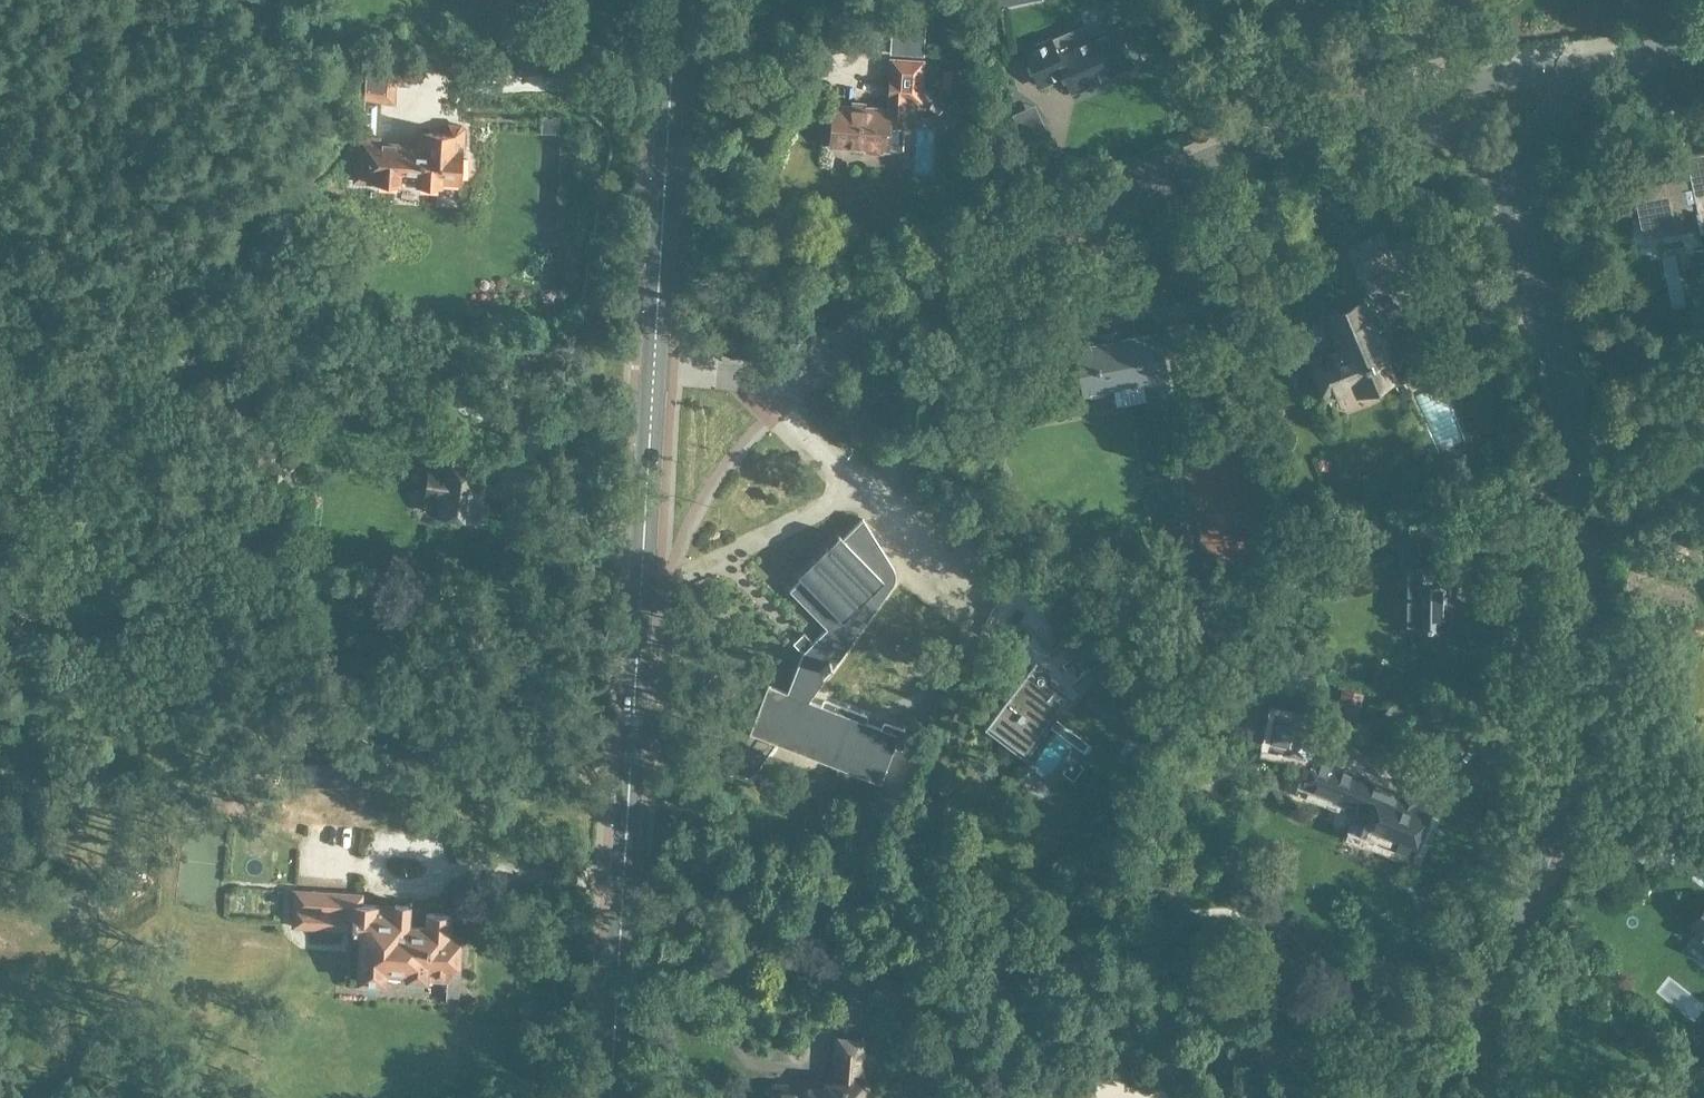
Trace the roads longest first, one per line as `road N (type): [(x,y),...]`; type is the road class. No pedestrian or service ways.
road 1 (residential): [(1441,1097),(1495,971),(1568,724),(1565,437),(1551,337),(1513,208)]
road 2 (residential): [(670,364),(758,381),(808,363),(1043,229),(1371,104)]
road 3 (tertiary): [(652,357),(610,1097)]
road 4 (track): [(243,351),(651,376)]
road 5 (tertiary): [(652,357),(675,0)]
road 6 (track): [(310,867),(403,888),(470,868),(623,875)]
road 7 (residential): [(1371,104),(1564,61)]
road 8 (residential): [(1371,104),(1438,128),(1480,158),(1513,208)]
road 9 (residential): [(1513,208),(1520,124),(1564,61)]
road 10 (residential): [(1564,61),(1703,25)]

